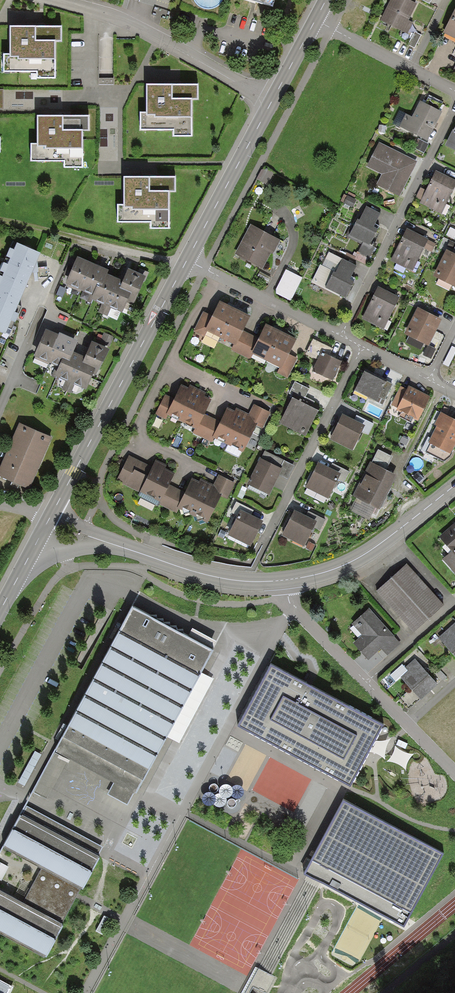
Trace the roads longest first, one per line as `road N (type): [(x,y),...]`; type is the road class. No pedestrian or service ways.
road 1 (secondary): [(187,259),(46,522)]
road 2 (residential): [(454,106),(342,336)]
road 3 (tertiary): [(289,578),(201,574),(46,522)]
road 4 (residential): [(271,103),(119,20),(50,0)]
road 5 (residential): [(362,346),(265,538)]
road 6 (tertiary): [(454,485),(358,557),(289,578)]
road 7 (secondary): [(271,103),(187,259)]
road 8 (residential): [(187,259),(342,336)]
road 9 (residential): [(316,19),(454,91)]
road 10 (residential): [(289,578),(294,609),(367,681)]
road 11 (residential): [(367,681),(454,772)]

